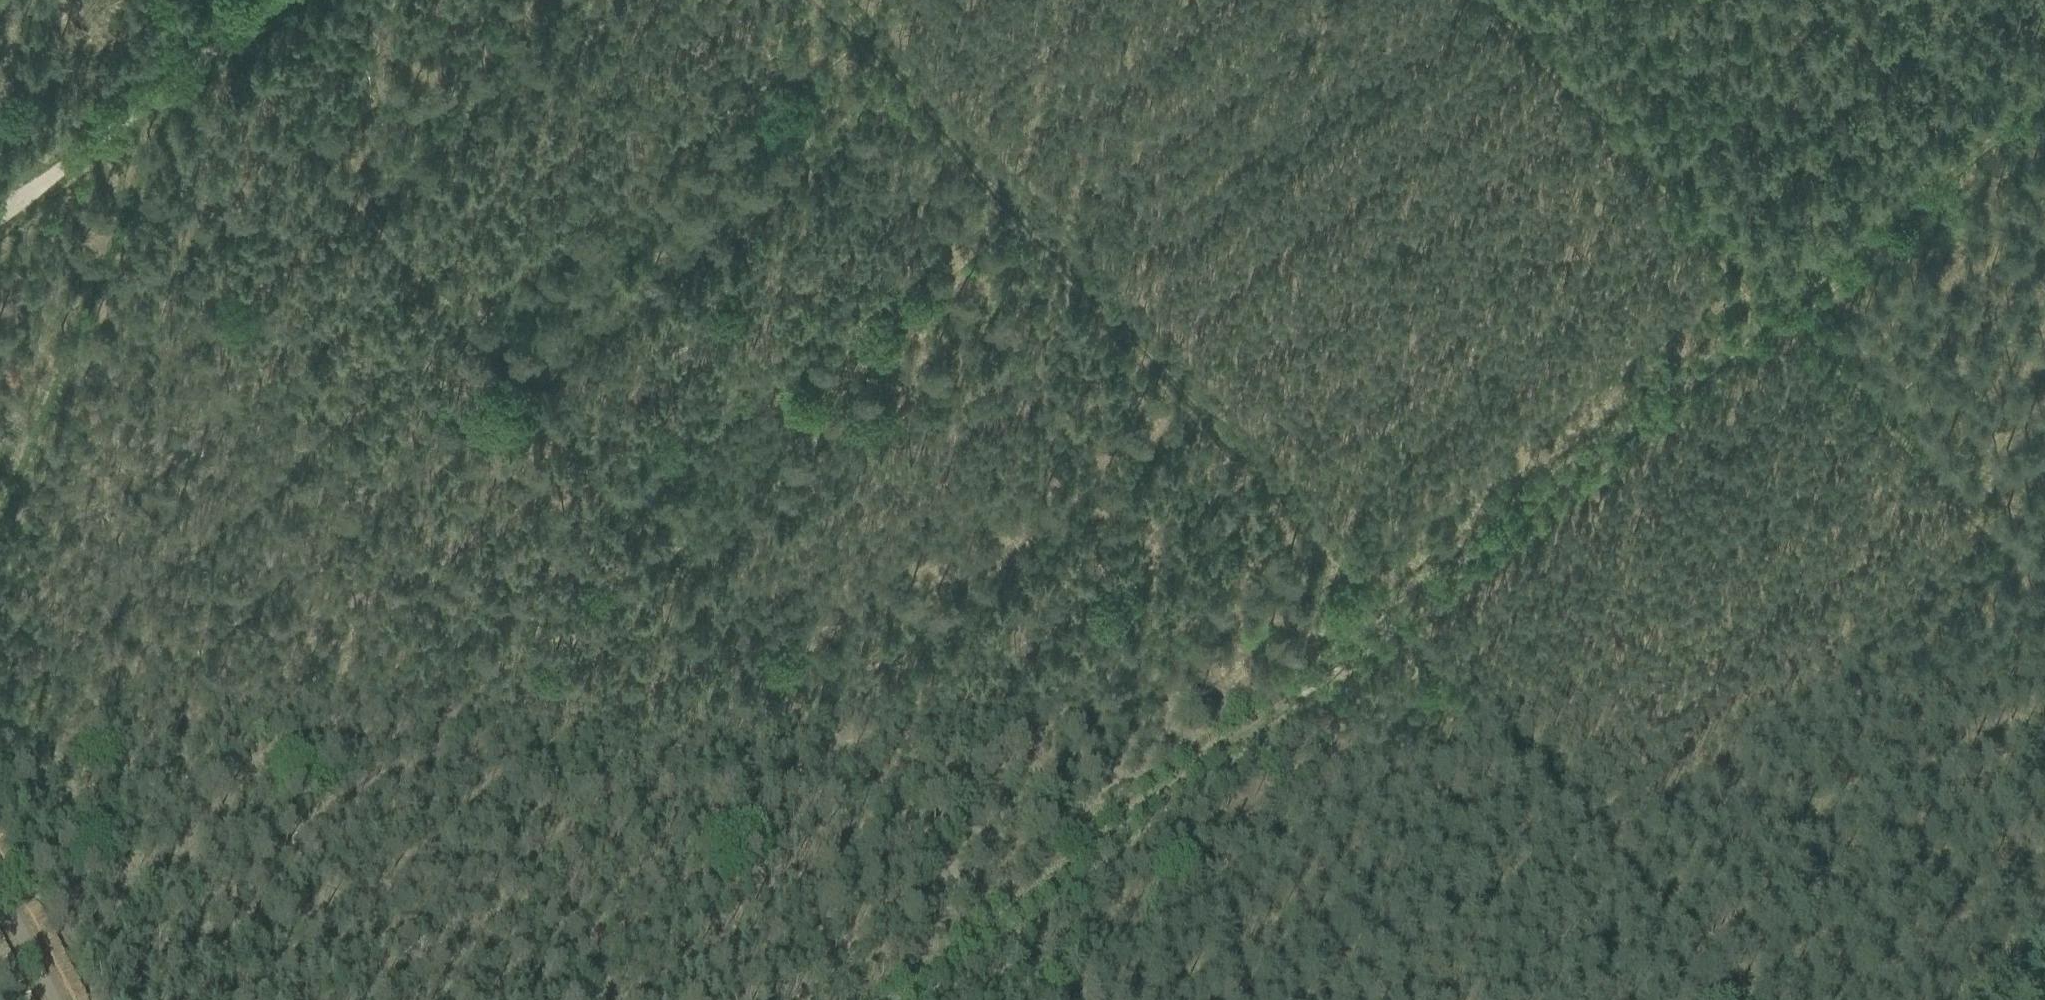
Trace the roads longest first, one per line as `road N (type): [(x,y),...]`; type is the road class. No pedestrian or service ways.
road 1 (track): [(905,999),(1391,619),(2044,88)]
road 2 (track): [(1727,999),(834,0)]
road 3 (unclassified): [(54,999),(0,890)]

